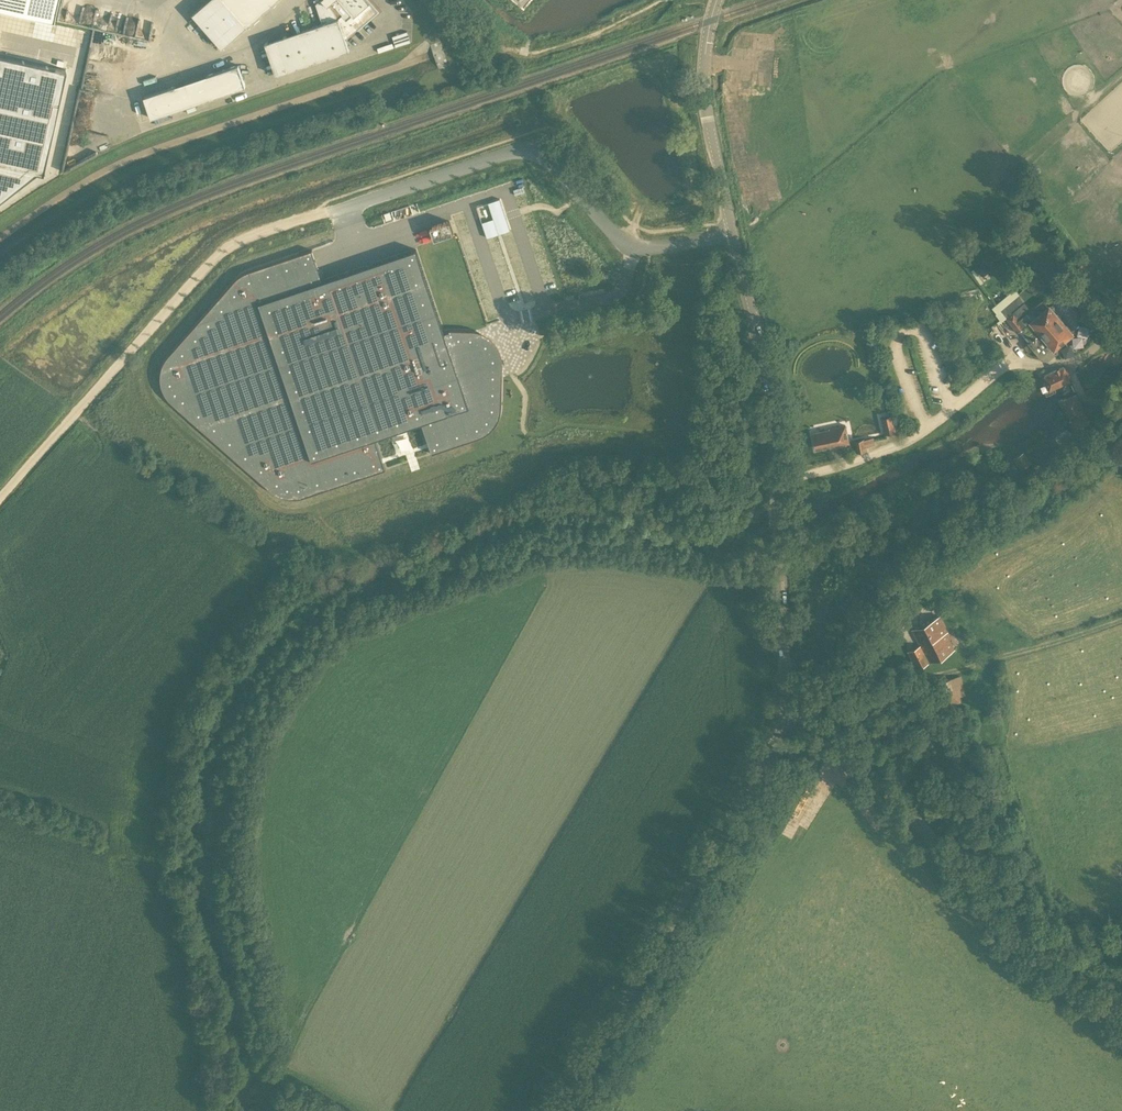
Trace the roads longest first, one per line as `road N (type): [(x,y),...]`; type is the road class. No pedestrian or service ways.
road 1 (unclassified): [(328,212),(518,151),(544,153),(630,248),(734,236)]
road 2 (secondary): [(560,1110),(782,725)]
road 3 (track): [(0,496),(202,271),(235,244),(328,212)]
road 4 (secondary): [(784,668),(773,420),(734,236)]
road 5 (tertiary): [(819,709),(1007,926),(1121,1018)]
road 6 (track): [(776,481),(908,438),(1003,368),(1022,365)]
road 7 (secondary): [(734,236),(705,97),(717,0)]
road 8 (track): [(951,410),(923,323),(906,328),(893,338),(925,428)]
road 9 (track): [(941,673),(1121,619)]
road 10 (track): [(941,673),(845,678),(819,709)]

